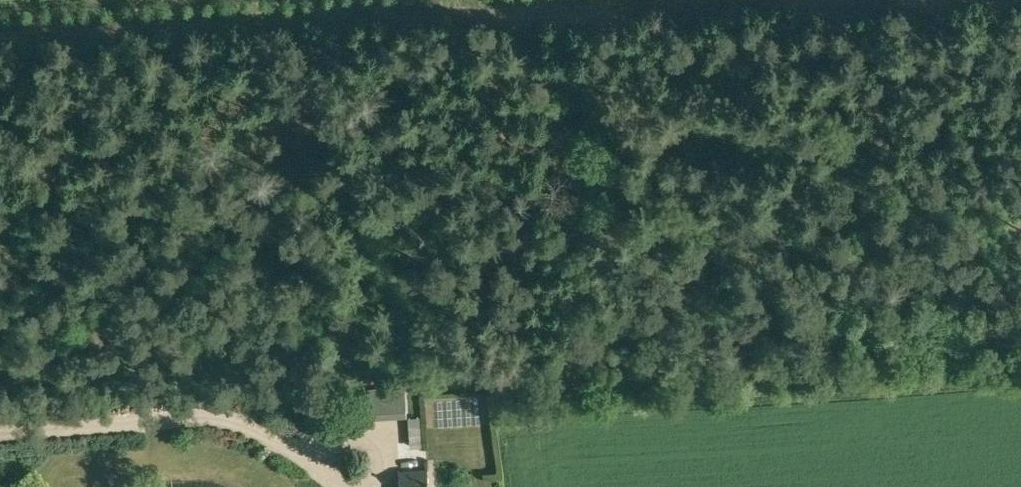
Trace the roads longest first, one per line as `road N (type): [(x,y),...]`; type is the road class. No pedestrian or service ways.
road 1 (track): [(0,7),(162,0)]

